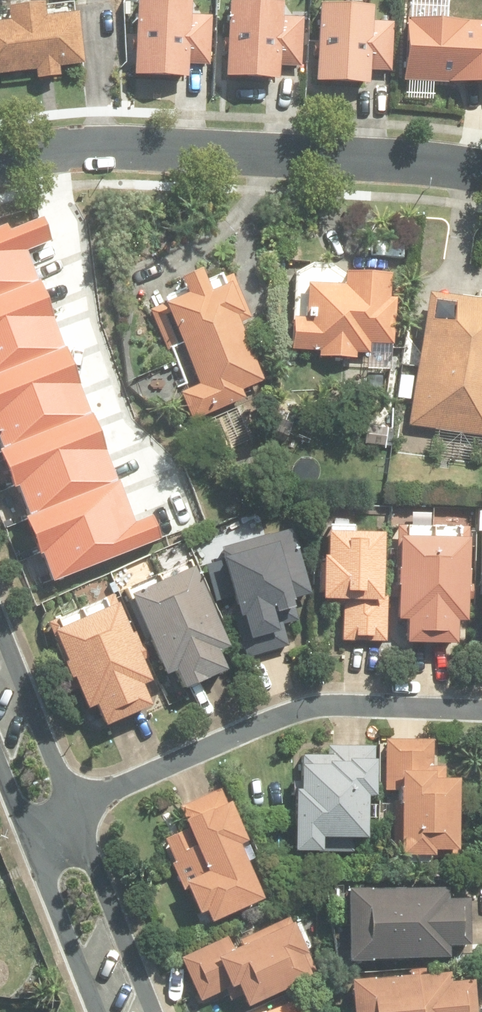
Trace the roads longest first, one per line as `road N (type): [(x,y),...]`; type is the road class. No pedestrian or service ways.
road 1 (residential): [(0,162),(142,148),(481,172)]
road 2 (residential): [(481,711),(319,706),(72,804)]
road 3 (residential): [(72,804),(154,1011)]
road 4 (residential): [(99,1011),(27,823)]
road 5 (residential): [(0,625),(72,804)]

